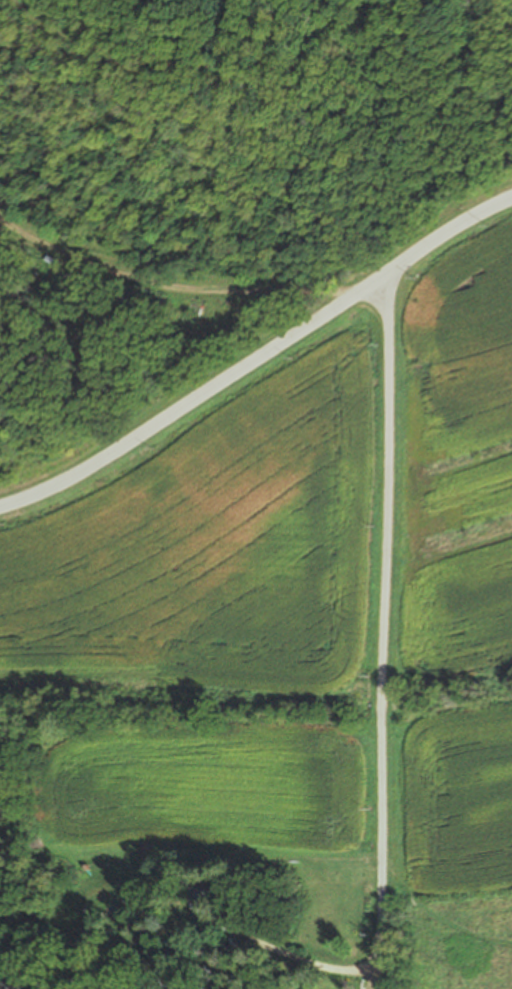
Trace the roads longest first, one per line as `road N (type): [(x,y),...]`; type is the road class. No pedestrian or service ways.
road 1 (residential): [(388,274),(376,972)]
road 2 (residential): [(0,508),(101,463),(511,199)]

